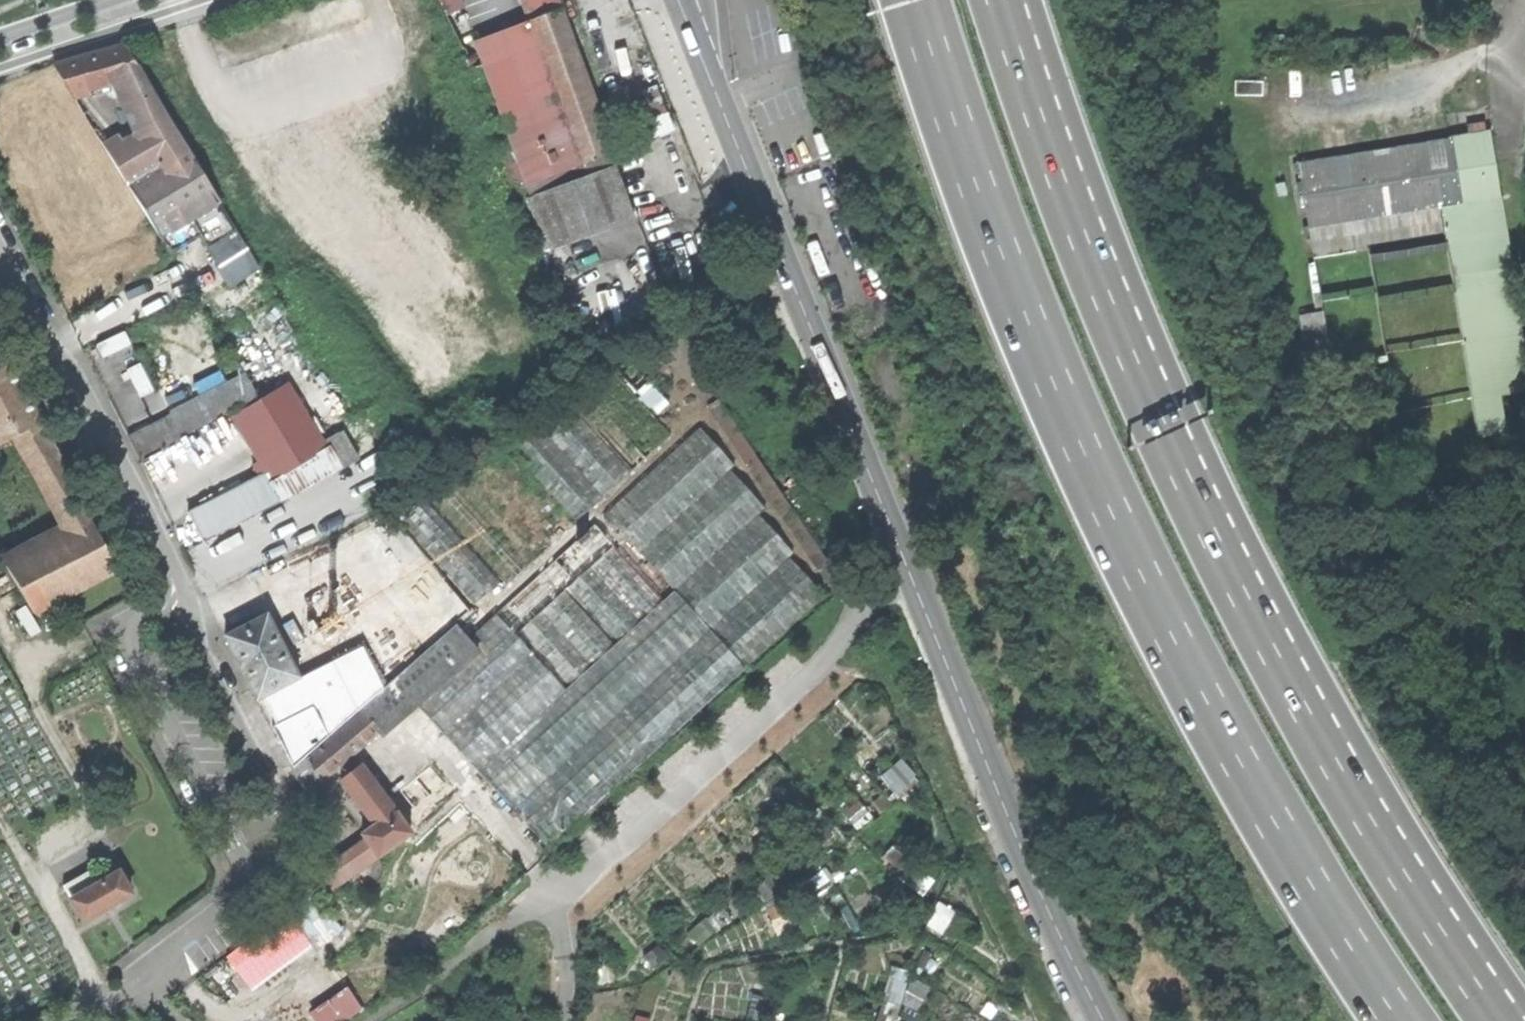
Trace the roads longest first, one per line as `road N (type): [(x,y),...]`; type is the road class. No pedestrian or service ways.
road 1 (trunk): [(920,0),(1040,332),(1131,536),(1227,734),(1402,1020)]
road 2 (trunk): [(1501,1020),(1393,865),(1298,707),(1102,298),(1016,75)]
road 3 (unclassified): [(1103,1020),(995,787),(705,66)]
road 4 (residential): [(0,258),(181,583)]
road 5 (unclassified): [(181,583),(137,621),(132,643),(233,843),(247,863),(268,869)]
road 6 (unclassified): [(268,869),(290,854),(288,817),(202,646),(181,583)]
road 7 (unclassified): [(268,869),(147,975),(159,1005)]

